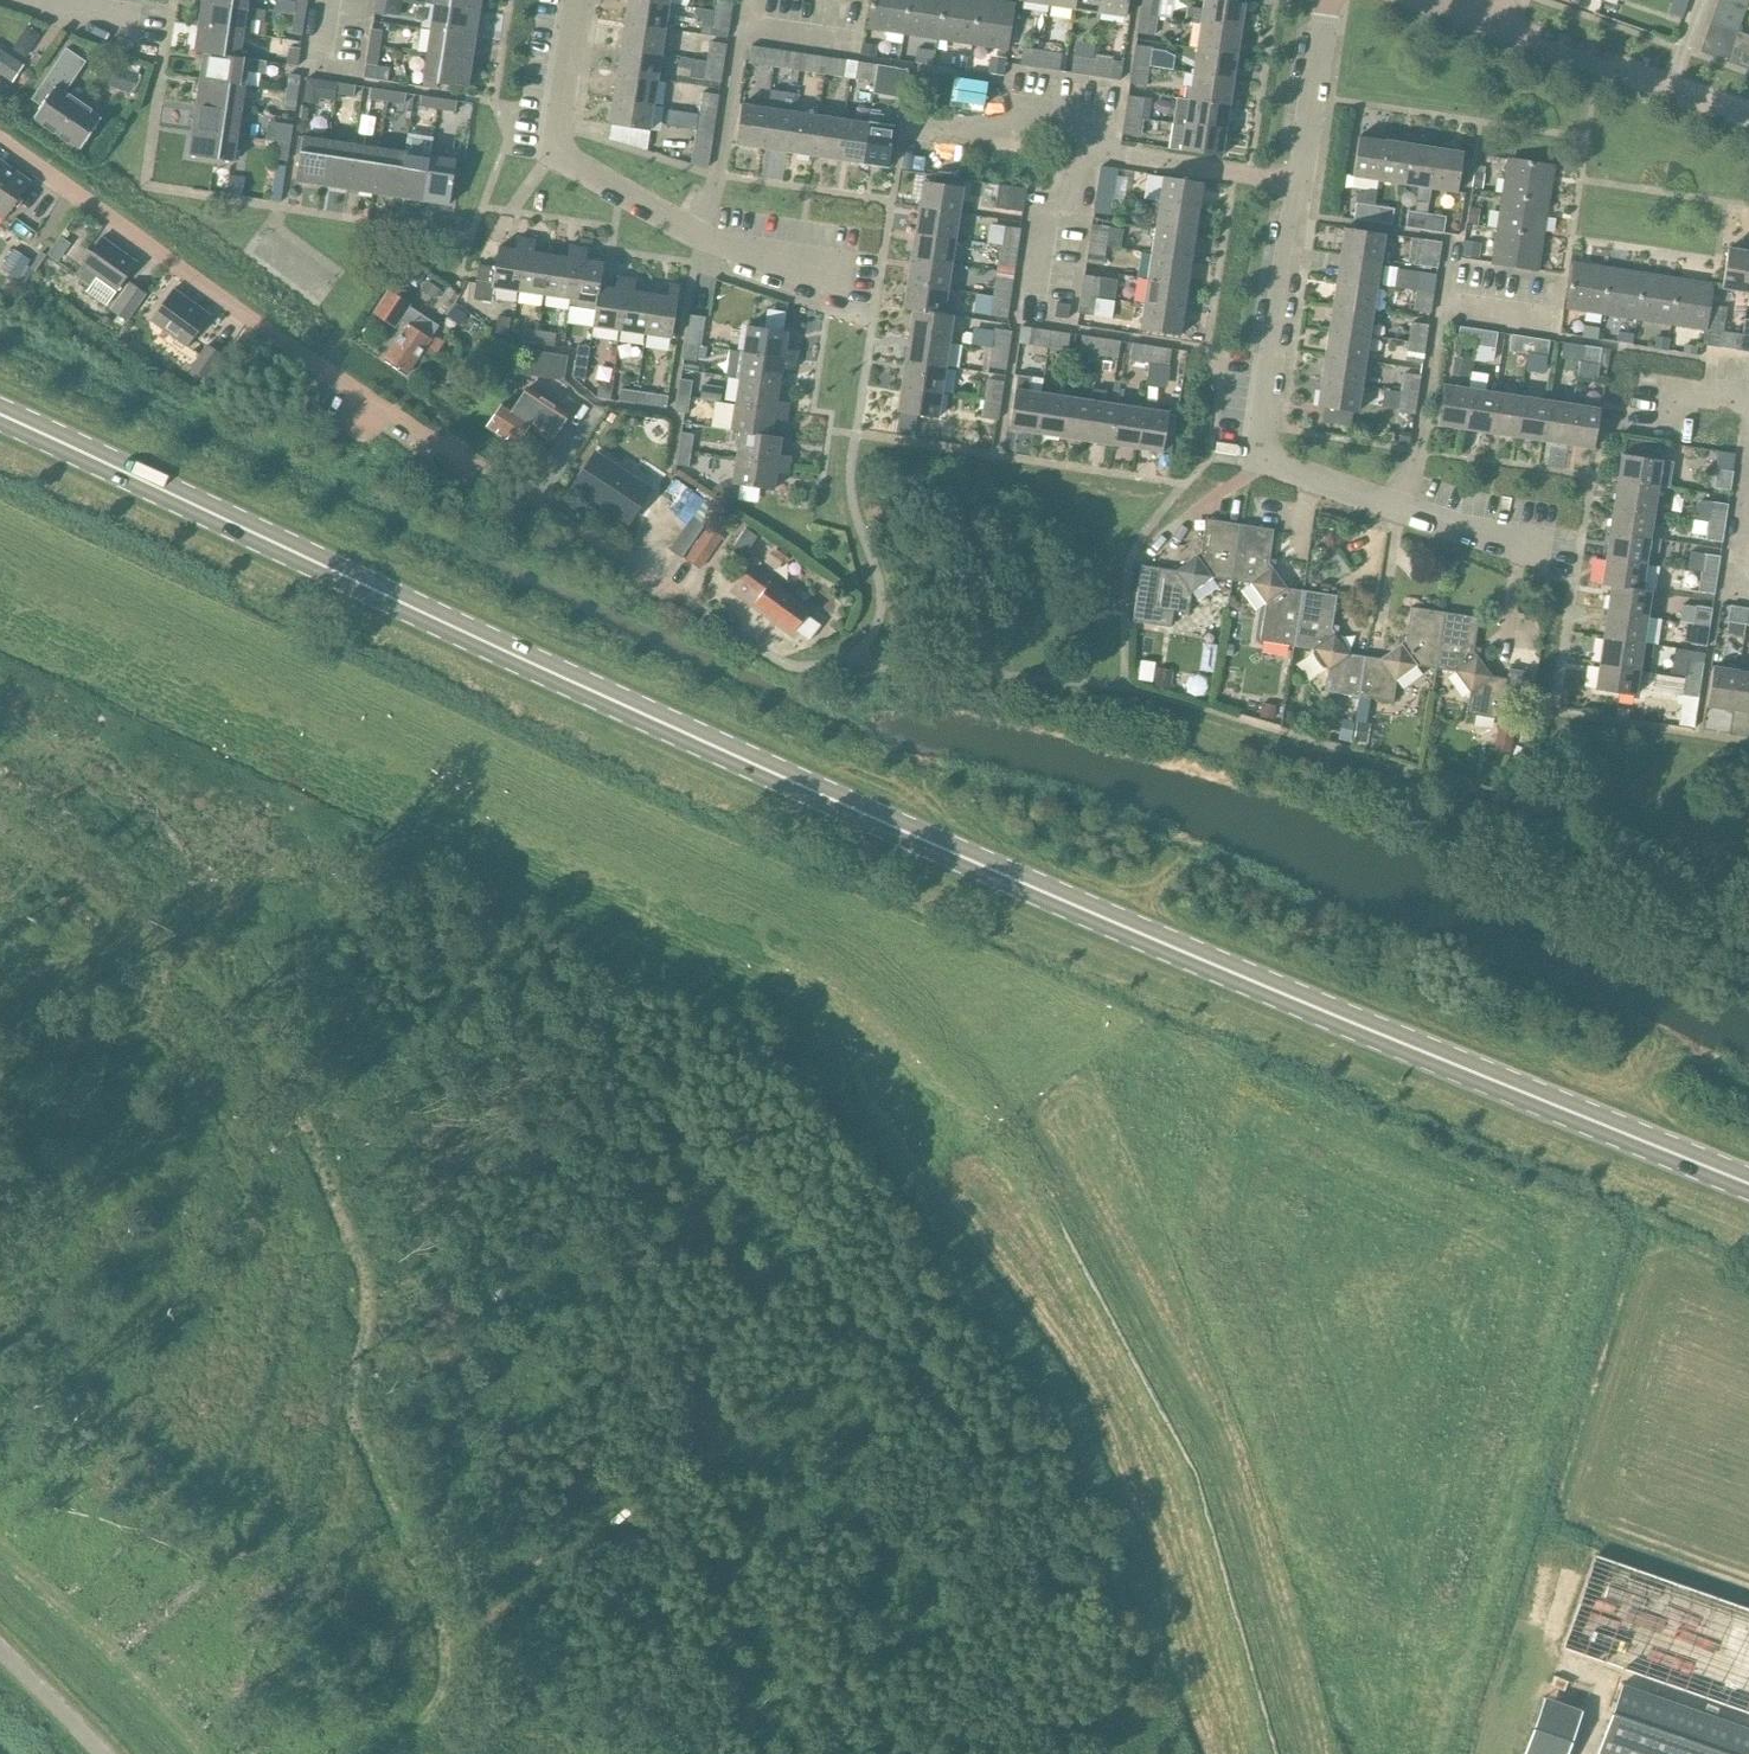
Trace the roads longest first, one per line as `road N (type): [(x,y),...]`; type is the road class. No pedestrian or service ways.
road 1 (secondary): [(1748,1187),(810,790),(0,413)]
road 2 (residential): [(776,657),(192,281),(0,145)]
road 3 (residential): [(1548,550),(1464,535),(1256,464),(1329,0)]
road 4 (residential): [(848,276),(696,235),(553,154),(576,0)]
road 5 (residential): [(1748,118),(1491,25)]

